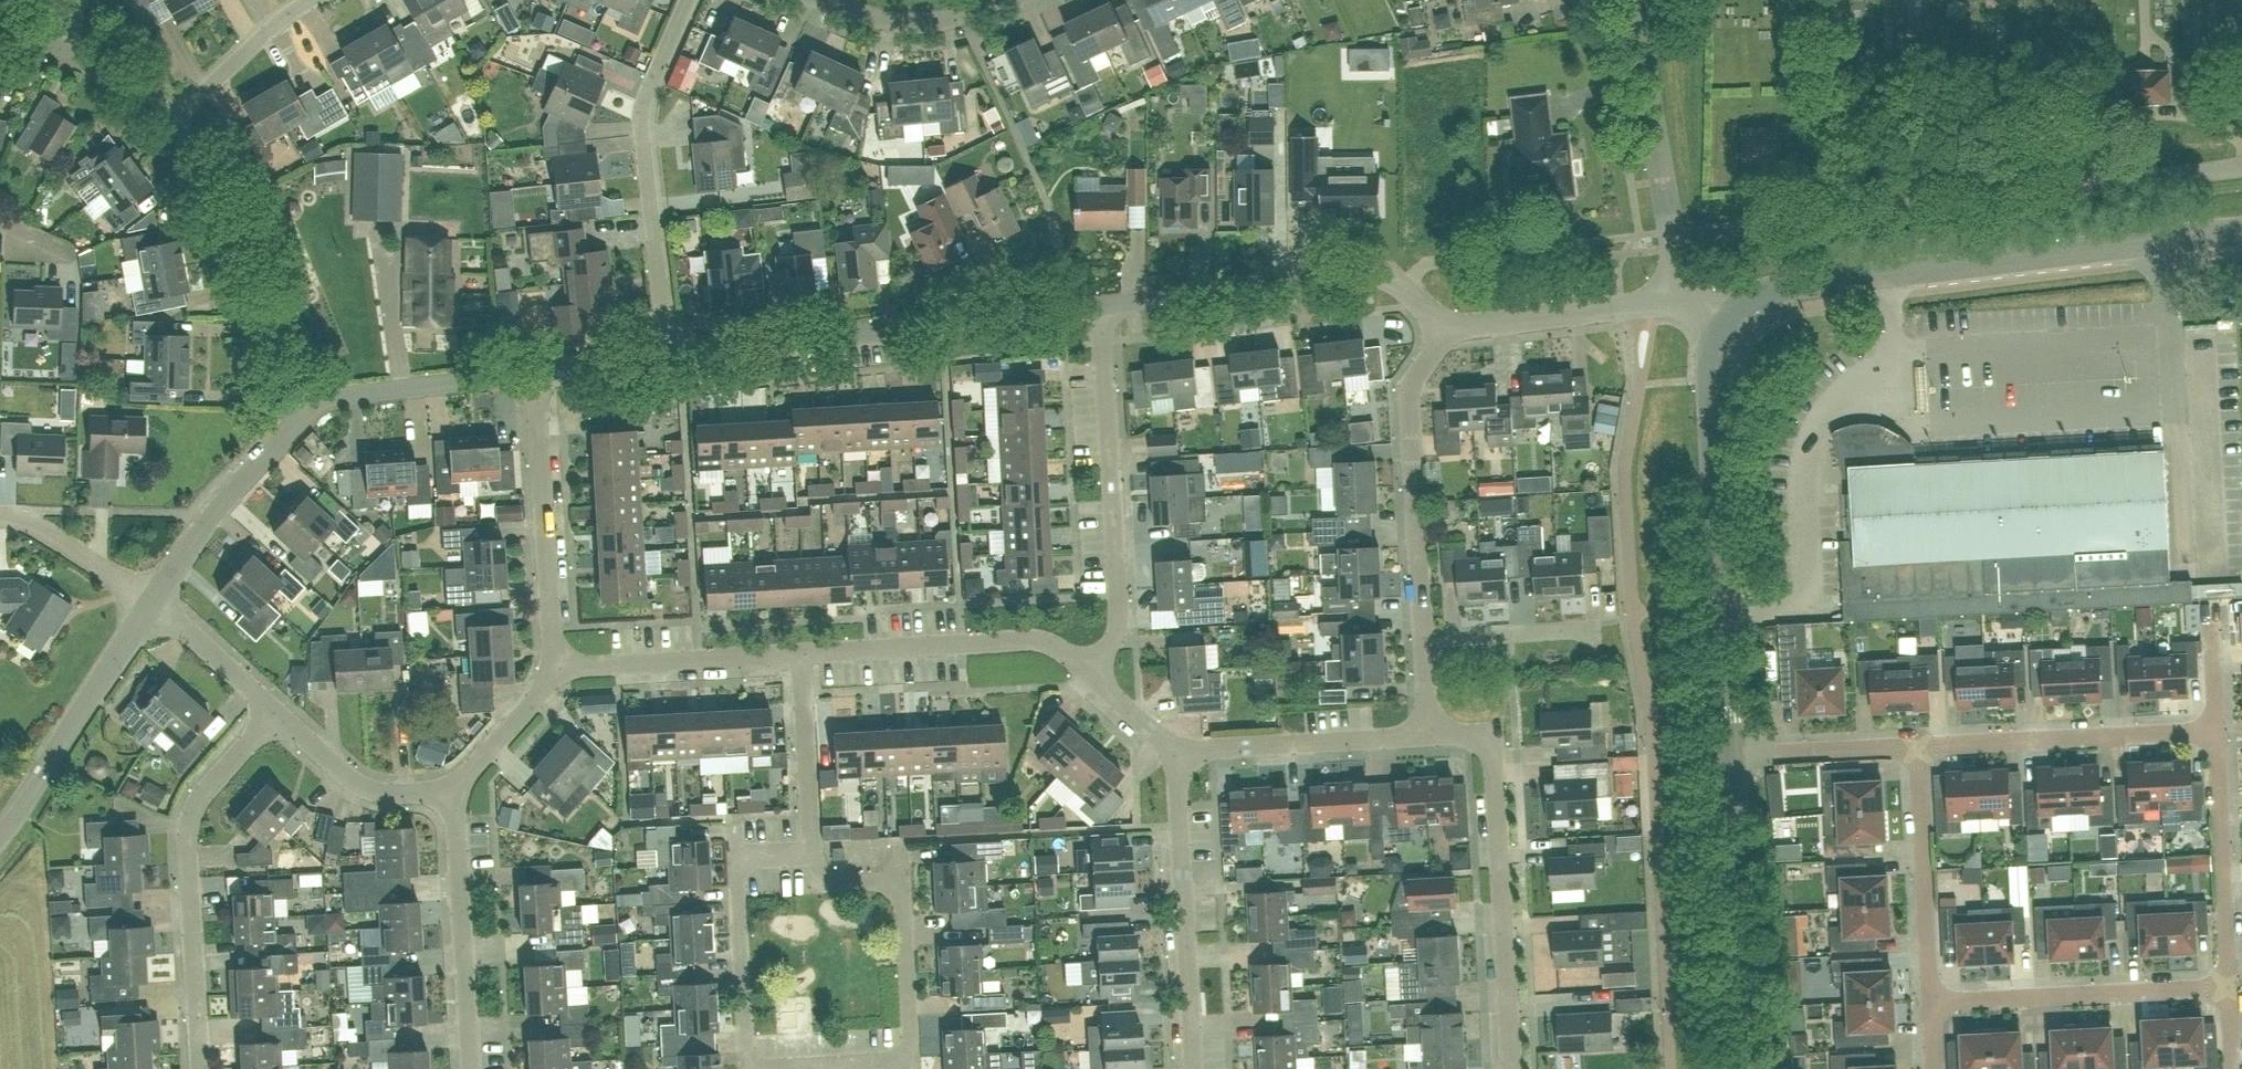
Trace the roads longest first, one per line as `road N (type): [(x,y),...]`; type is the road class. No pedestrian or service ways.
road 1 (unclassified): [(1720,323),(1765,292),(2241,231)]
road 2 (residential): [(1765,225),(2241,168)]
road 3 (unclassified): [(668,358),(1100,307)]
road 4 (unclassified): [(1729,752),(1708,380),(1720,323)]
road 5 (residential): [(199,1068),(182,823),(196,796),(274,713)]
road 6 (residential): [(1430,734),(1475,734),(1495,769),(1513,1068)]
road 7 (residential): [(1090,673),(1115,639),(1117,610),(1100,307)]
road 8 (residential): [(668,358),(641,115),(689,0)]
road 9 (unclassified): [(1100,307),(1373,273),(1402,284),(1443,326)]
road 10 (residential): [(836,1067),(898,1064),(912,1032),(904,905),(890,884),(846,885),(824,874),(809,852)]
road 11 (residential): [(1424,643),(1409,386),(1443,326)]
road 12 (residential): [(305,403),(273,305),(226,208),(159,121)]
road 13 (residential): [(1193,1068),(1175,749)]
road 14 (unclassified): [(1750,1068),(1729,752)]
road 15 (unclassified): [(1679,302),(1631,0)]
road 16 (residential): [(559,669),(540,371)]
road 17 (residential): [(1090,673),(1030,641),(800,655)]
road 18 (residential): [(1921,746),(2218,733)]
road 19 (residential): [(809,852),(734,860),(743,1054),(766,1068)]
road 20 (residential): [(1931,1001),(2226,990)]
road 21 (residential): [(470,1068),(445,788)]
road 22 (unclassified): [(0,832),(146,597)]
road 23 (residential): [(2226,990),(2218,733)]
road 24 (residential): [(1175,749),(1430,734)]
road 25 (residential): [(1931,1001),(1921,746)]
road 26 (unclassified): [(146,597),(234,473),(305,403)]
road 27 (residential): [(800,655),(559,669)]
road 28 (unclassified): [(1443,326),(1679,302)]
road 29 (unclassified): [(305,403),(540,371)]
road 30 (residential): [(159,121),(323,0)]
road 31 (residential): [(809,852),(800,655)]
road 32 (residential): [(445,788),(386,792),(324,757),(274,713)]
road 33 (residential): [(1729,752),(1921,746)]
road 34 (residential): [(274,713),(146,597)]
road 35 (residential): [(146,597),(41,530),(0,516)]
road 36 (residential): [(559,669),(445,788)]
road 37 (residential): [(1424,643),(1583,631)]
road 38 (residential): [(983,0),(932,22),(878,18),(832,0)]
road 39 (unclassified): [(540,371),(668,358)]
road 40 (residential): [(159,121),(113,72),(62,44)]

